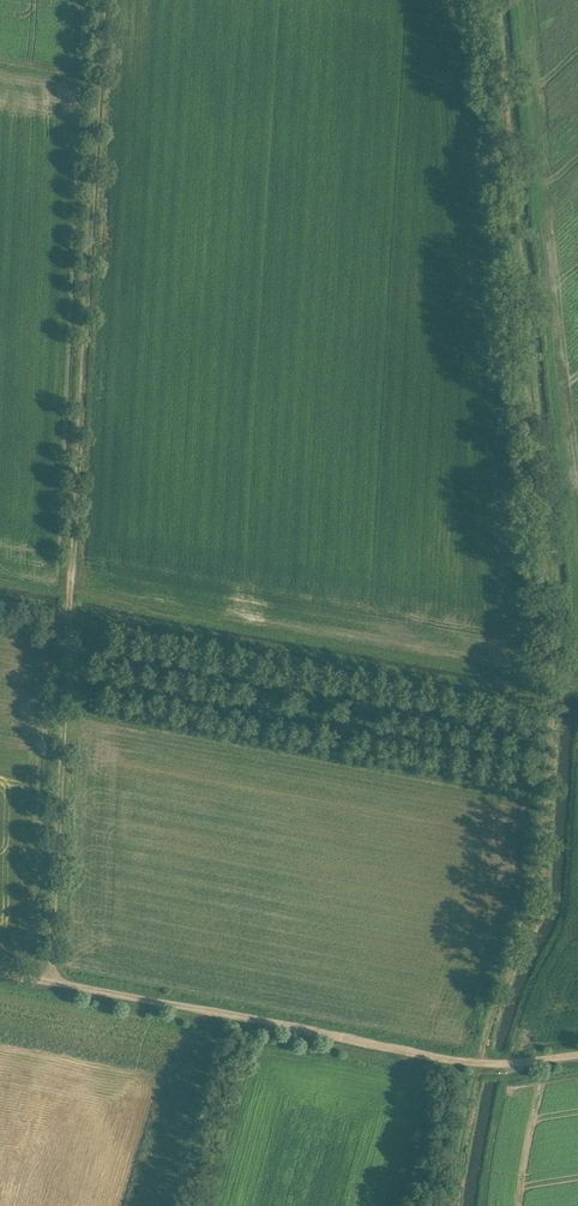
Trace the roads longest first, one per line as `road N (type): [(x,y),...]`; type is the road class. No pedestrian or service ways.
road 1 (track): [(104,0),(56,983)]
road 2 (track): [(577,1059),(480,1064),(0,972)]
road 3 (track): [(553,699),(543,911),(497,1015),(484,1065)]

